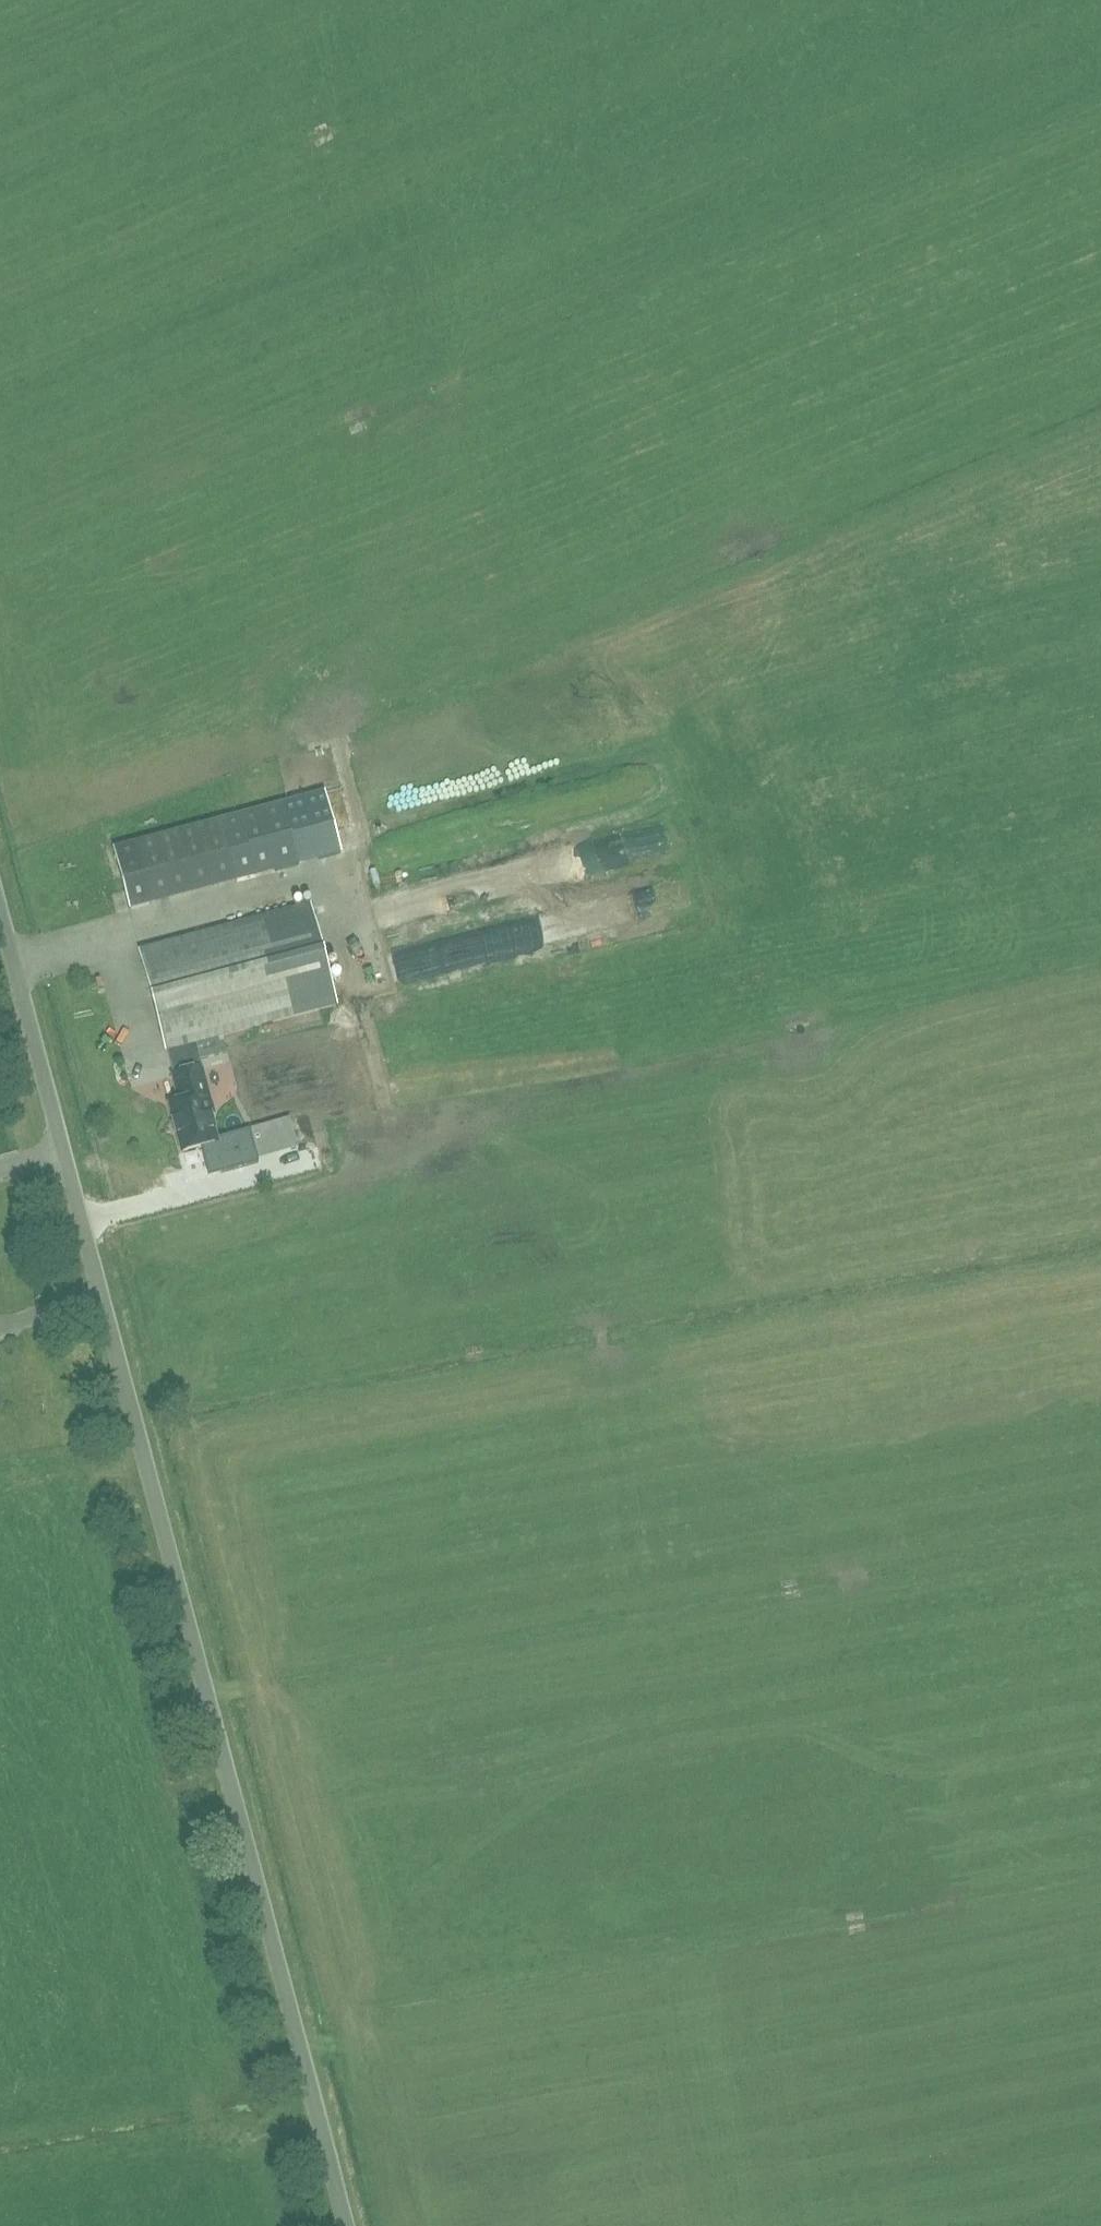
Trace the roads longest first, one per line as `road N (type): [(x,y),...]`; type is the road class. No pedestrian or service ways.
road 1 (unclassified): [(342,2225),(0,924)]

